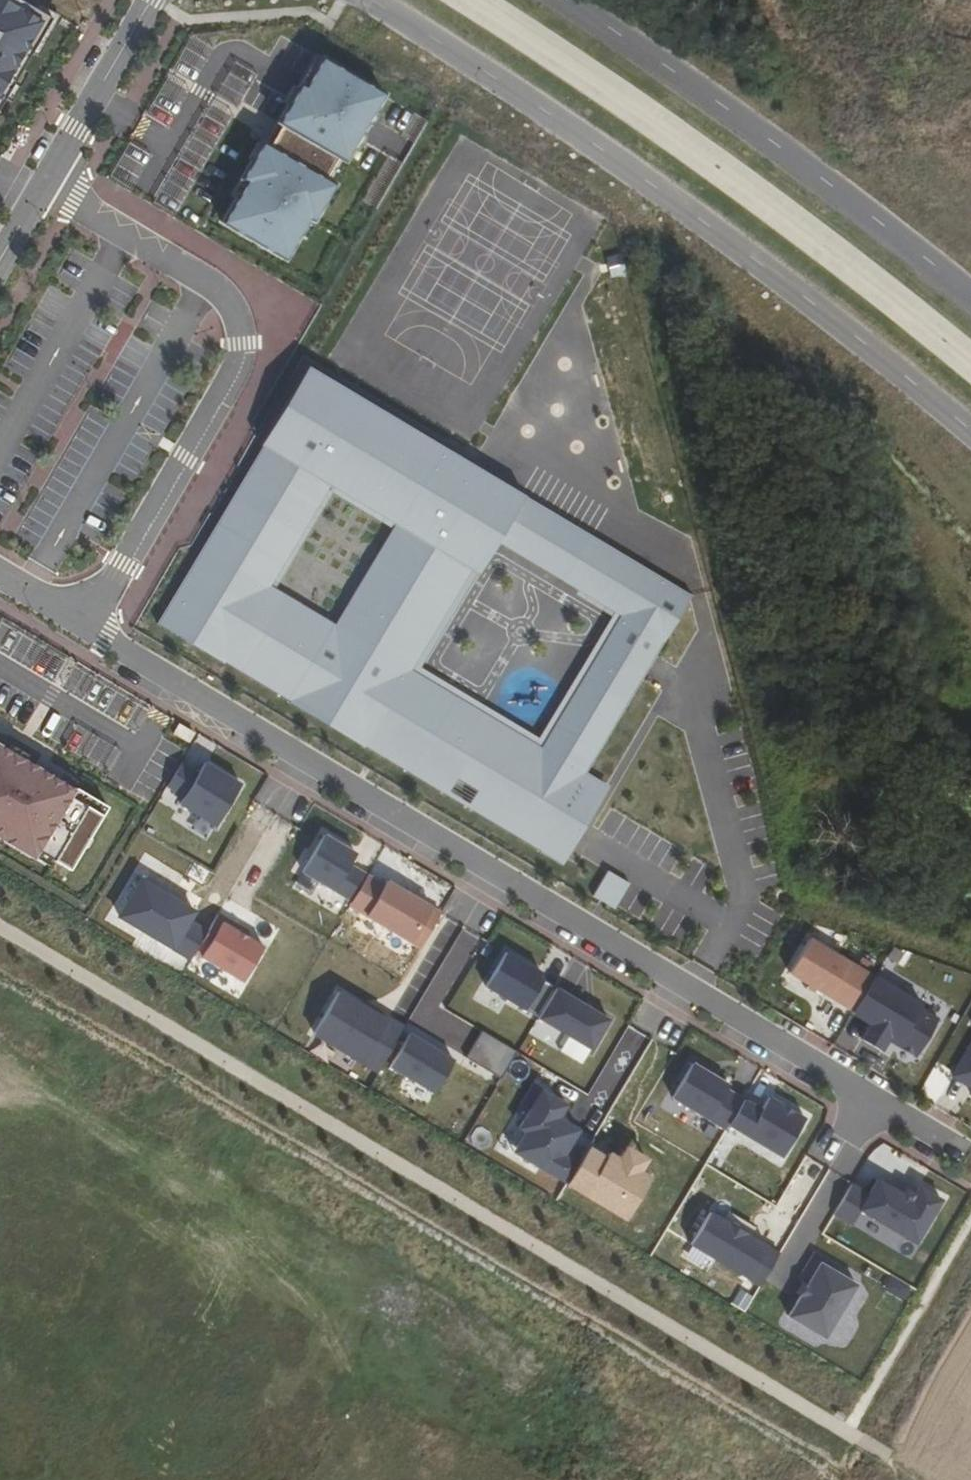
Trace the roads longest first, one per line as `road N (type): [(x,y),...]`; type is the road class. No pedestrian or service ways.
road 1 (residential): [(0,572),(85,619),(248,737),(950,1158)]
road 2 (unclassified): [(0,932),(870,1448)]
road 3 (unclassified): [(367,0),(599,151),(860,337),(970,433)]
road 4 (unclassified): [(970,294),(722,105),(567,0)]
road 5 (residential): [(0,259),(151,0)]

